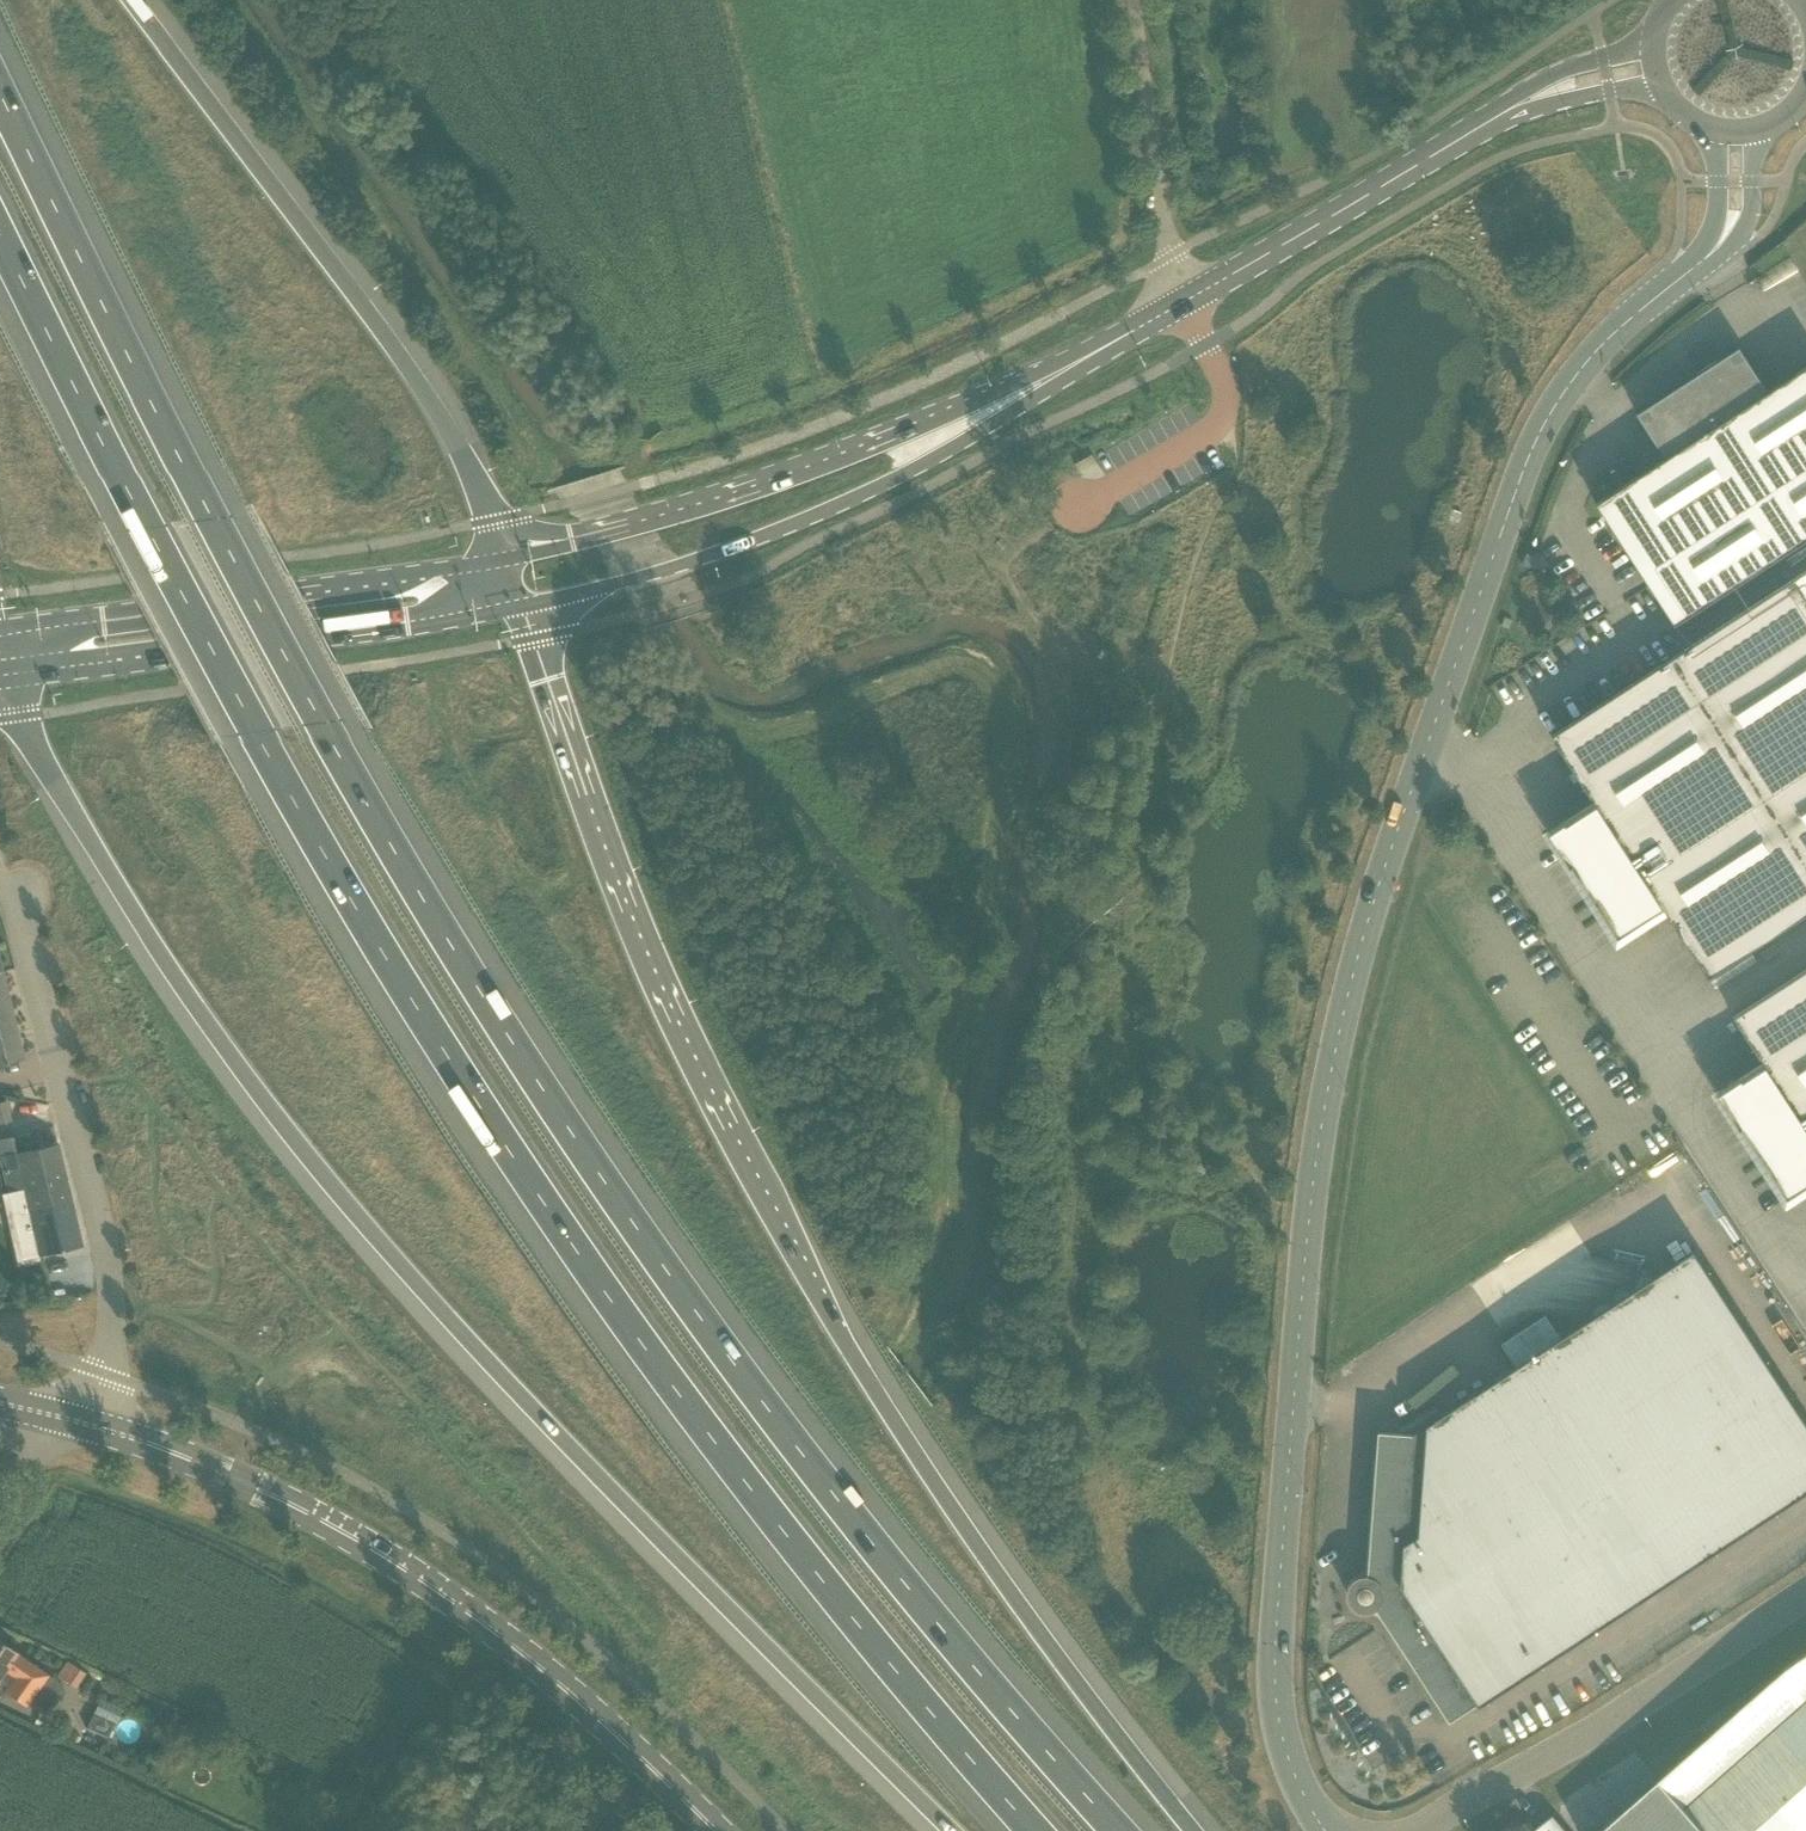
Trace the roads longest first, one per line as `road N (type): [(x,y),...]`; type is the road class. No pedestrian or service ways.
road 1 (motorway): [(1121,1830),(876,1547),(553,1109),(264,620),(0,100)]
road 2 (motorway): [(0,227),(252,730),(498,1139),(655,1370),(823,1589),(1033,1830)]
road 3 (unclassified): [(1353,1830),(1317,1759),(1283,1641),(1306,1257),(1330,1089),(1375,895),(1437,743),(1532,434),(1603,342),(1695,266)]
road 4 (motorway): [(7,682),(16,717),(169,969),(289,1134),(577,1456),(954,1830)]
road 5 (motorway): [(1192,1830),(977,1545),(743,1169),(659,1004),(513,608)]
road 6 (tertiary): [(708,1830),(522,1651),(413,1573),(243,1481),(62,1418)]
road 7 (motorway): [(499,562),(446,423),(132,0)]
road 8 (tertiary): [(513,608),(683,564),(818,514),(897,478),(1116,342)]
road 9 (tertiary): [(1116,342),(744,497),(499,562)]
road 10 (unclassified): [(62,1418),(100,1368),(115,1319),(97,1204),(0,870)]
road 11 (secondary): [(7,682),(513,608)]
road 12 (secondary): [(499,562),(0,631)]
road 13 (unclassified): [(1442,1830),(1805,1601)]
road 14 (unclassified): [(1184,303),(1136,0)]
road 15 (tertiary): [(1184,303),(1435,151)]
road 16 (tertiary): [(1435,151),(1571,104),(1666,100)]
road 17 (tertiary): [(1649,49),(1566,73),(1435,151)]
road 18 (unclassified): [(1695,266),(1732,250),(1749,218),(1757,133)]
road 19 (unclassified): [(1716,133),(1717,181),(1695,266)]

